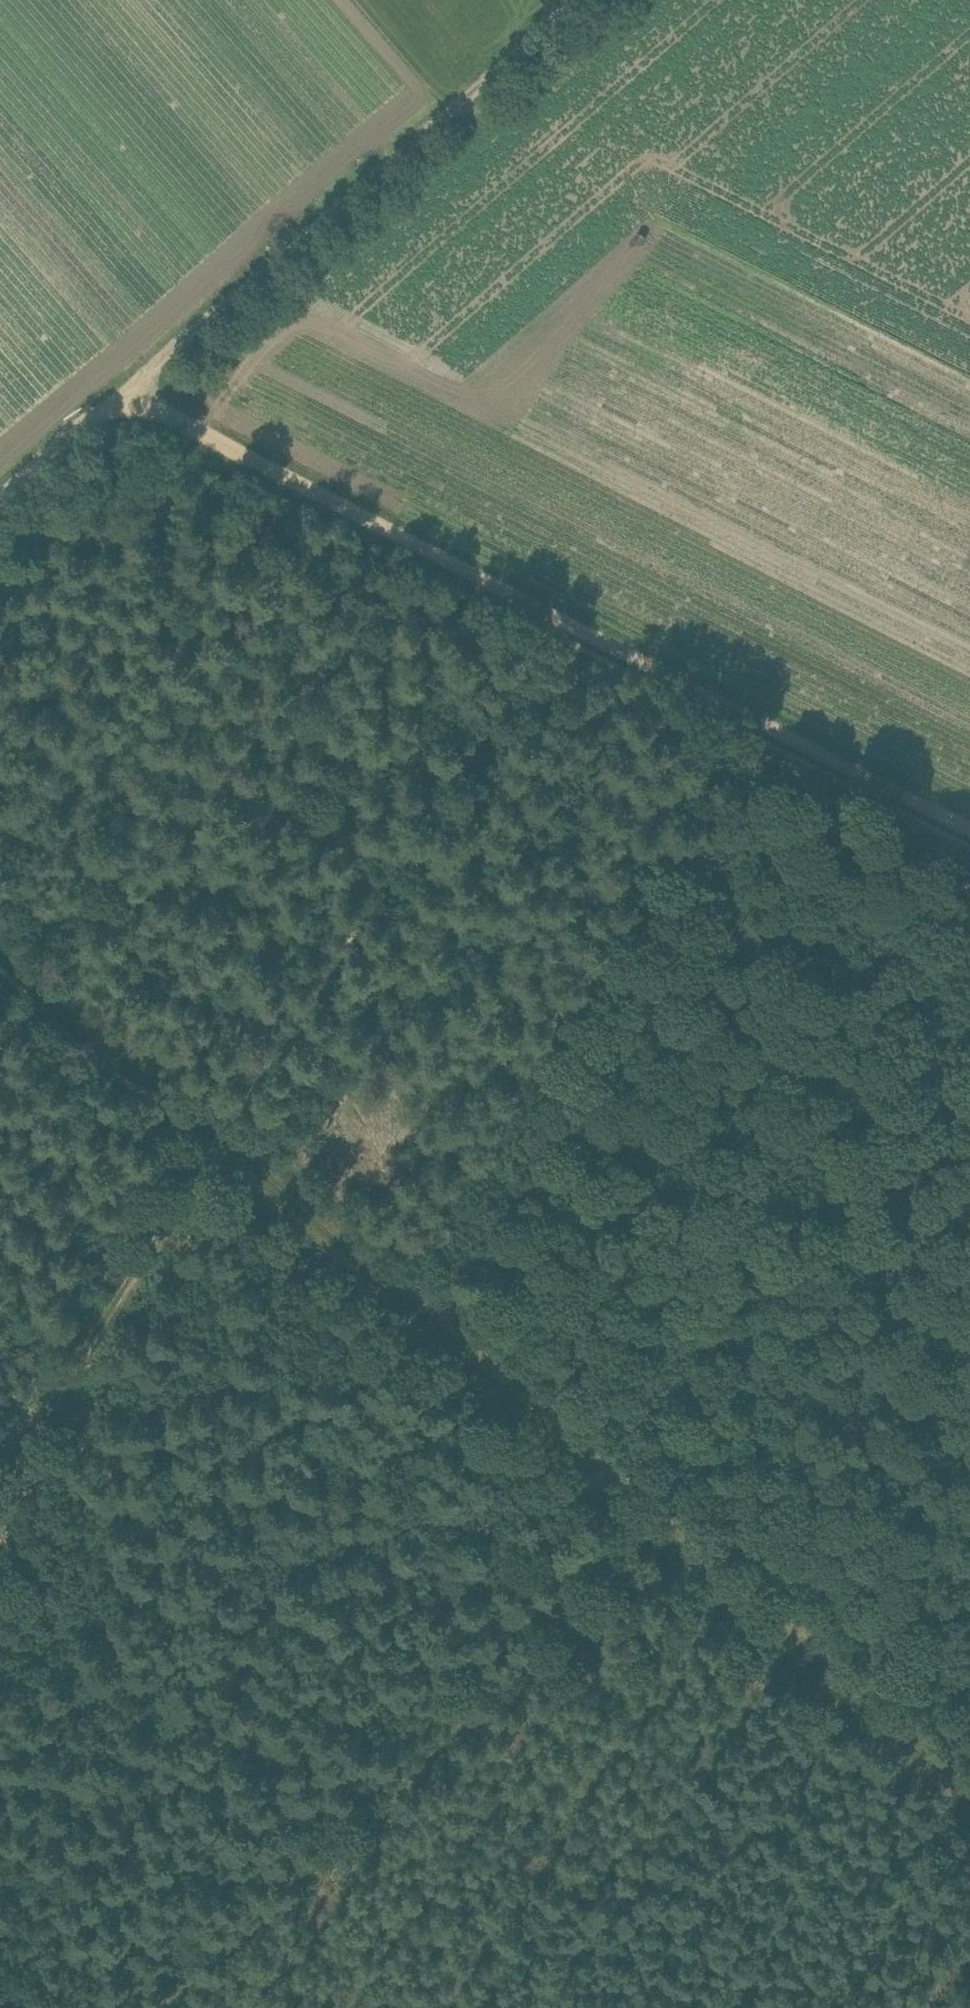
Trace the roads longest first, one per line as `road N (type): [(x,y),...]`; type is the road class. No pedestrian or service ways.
road 1 (track): [(969,1806),(0,966)]
road 2 (track): [(569,0),(131,384),(117,405)]
road 3 (track): [(969,826),(524,604)]
road 4 (track): [(511,629),(524,604),(117,405)]
road 5 (track): [(0,1457),(205,1141)]
road 6 (track): [(0,506),(117,405)]

